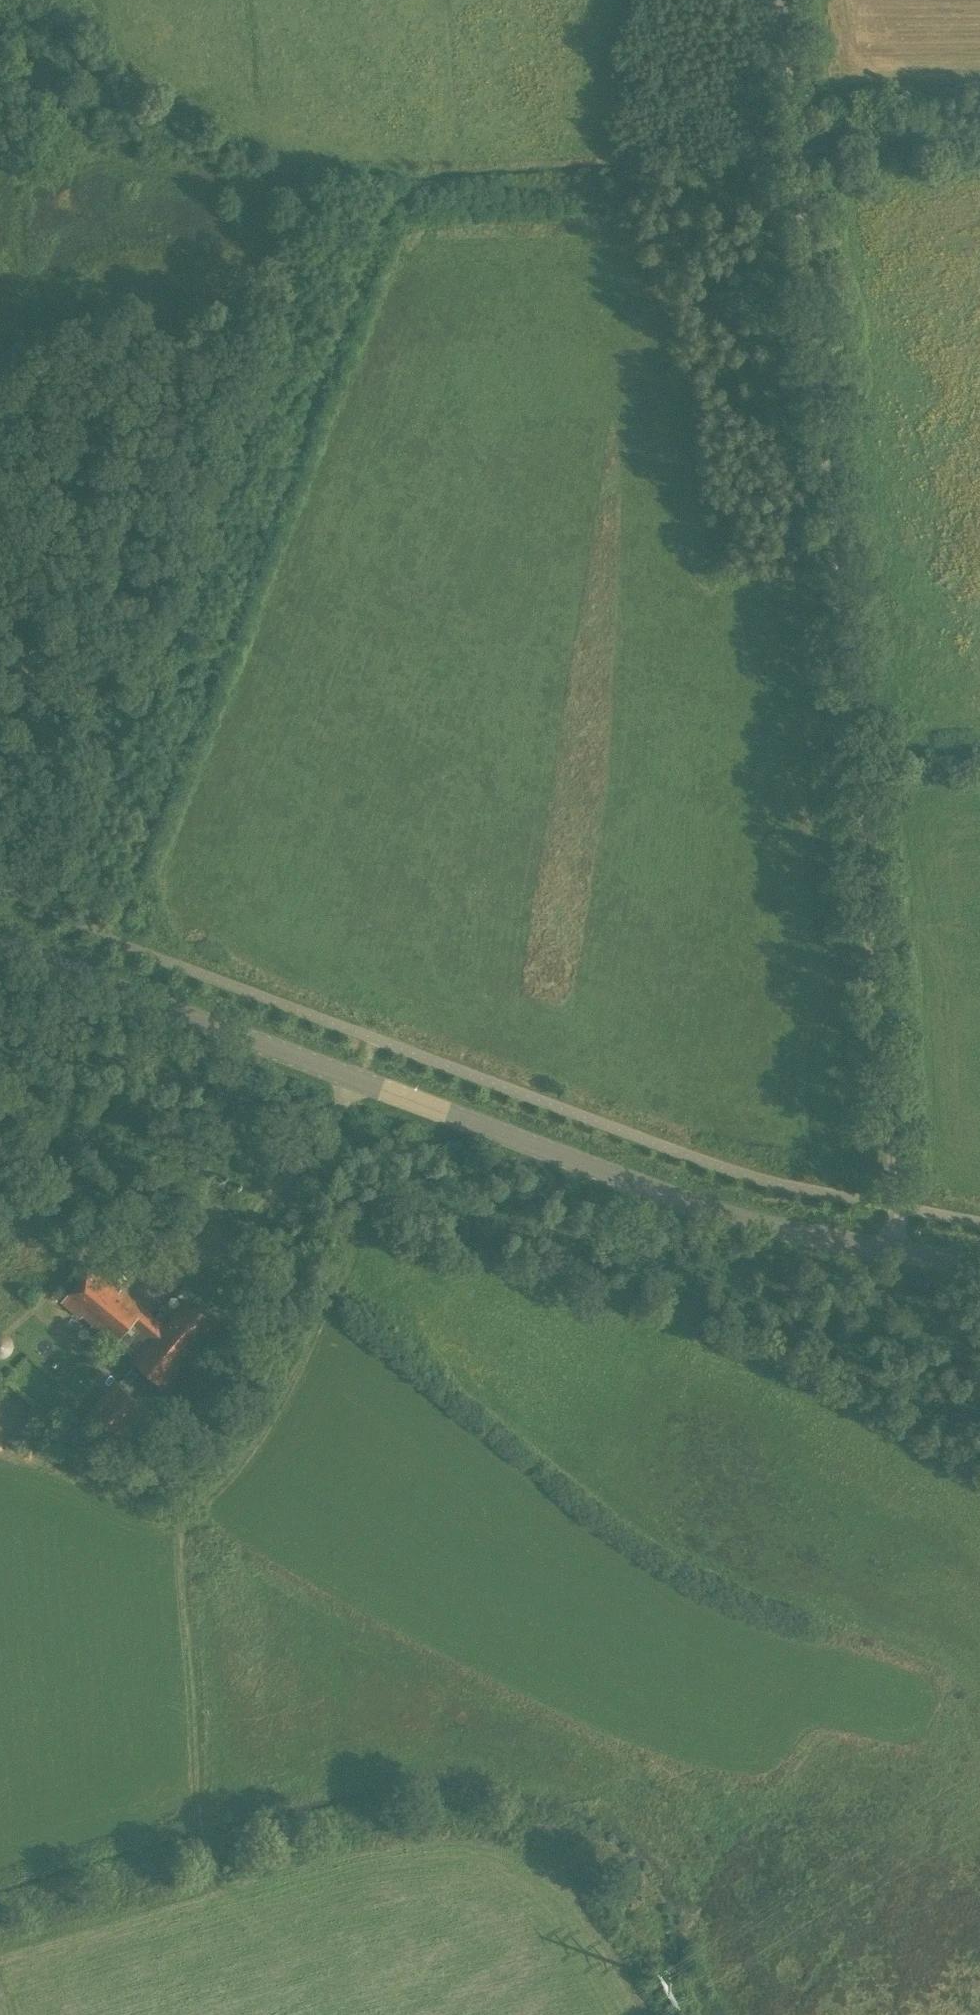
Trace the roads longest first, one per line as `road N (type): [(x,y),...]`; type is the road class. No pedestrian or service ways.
road 1 (track): [(776,0),(899,1208),(893,1252)]
road 2 (secondary): [(0,945),(754,1223),(979,1265)]

